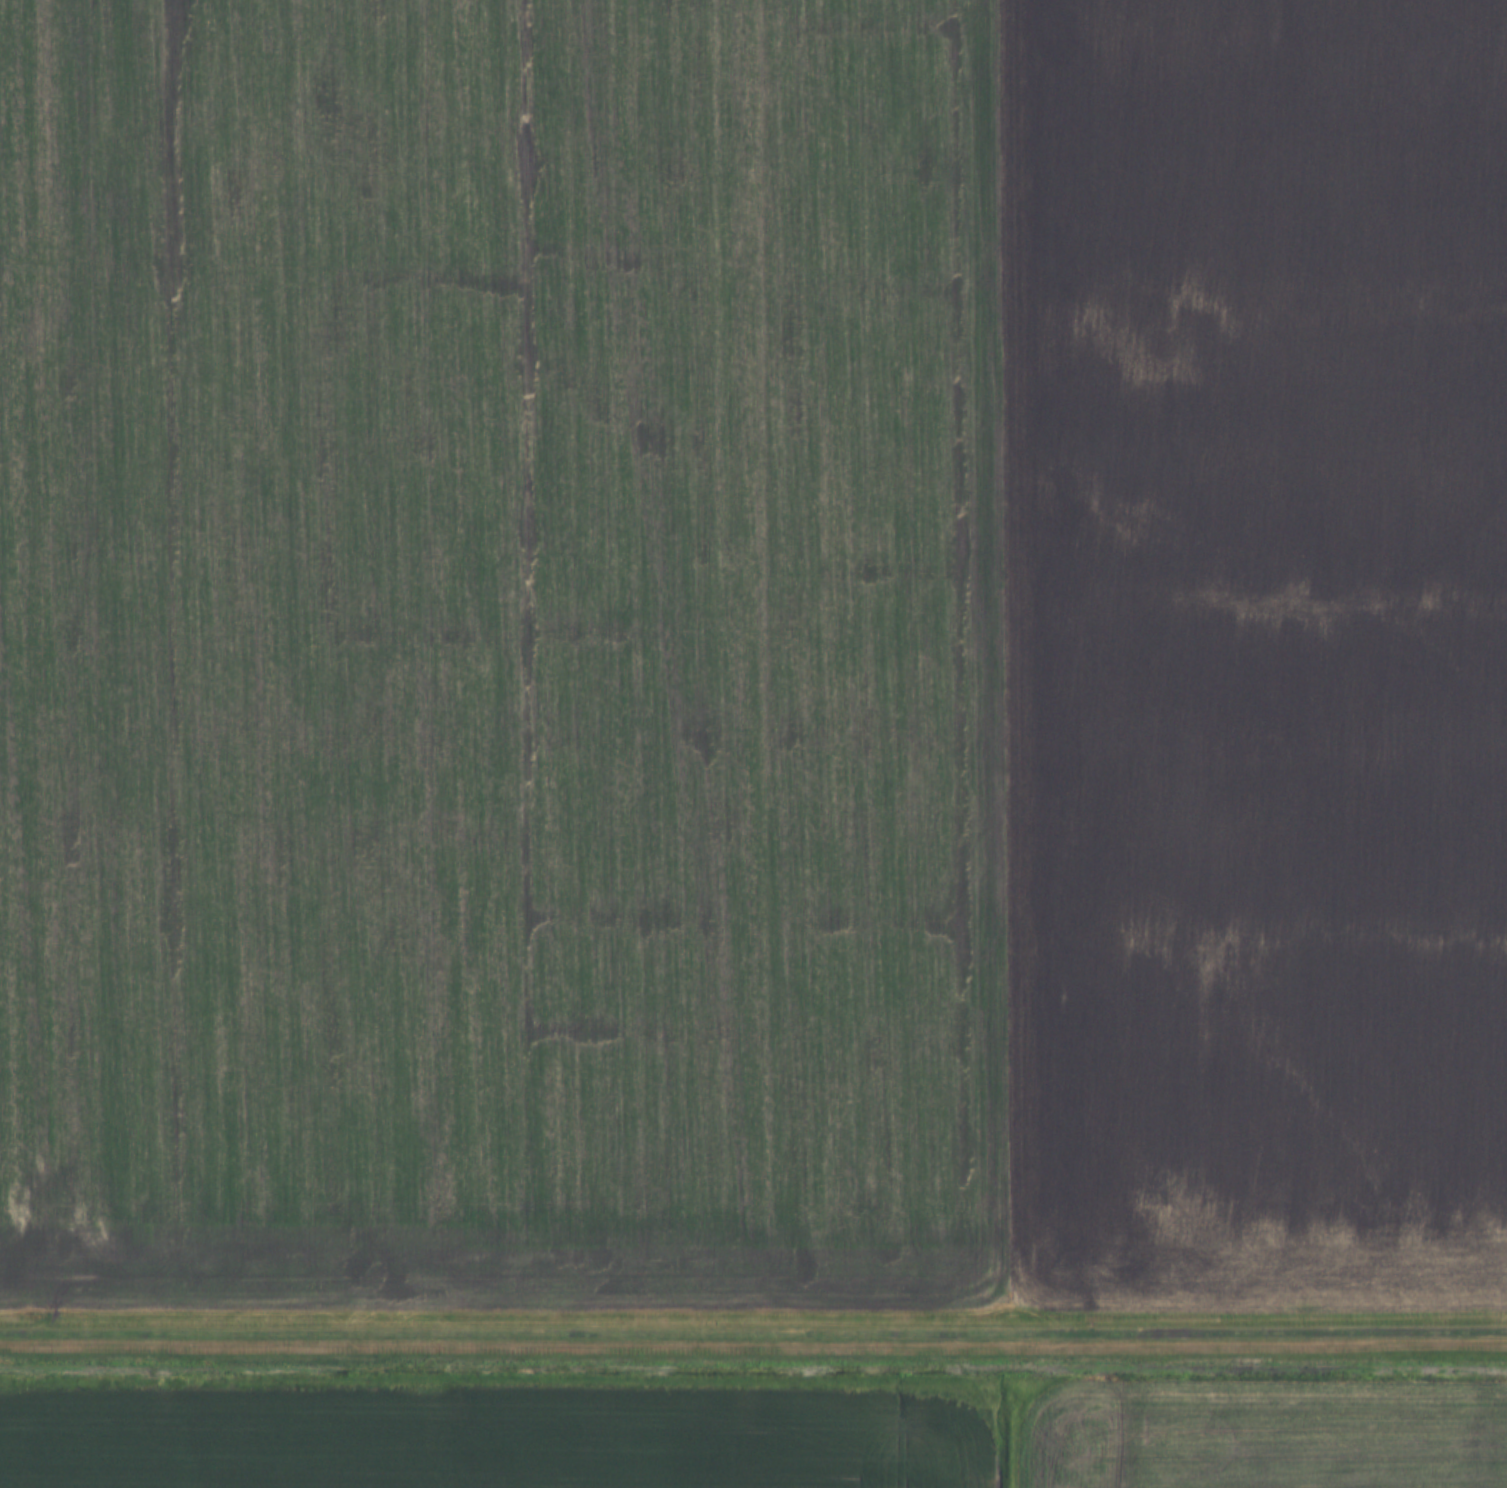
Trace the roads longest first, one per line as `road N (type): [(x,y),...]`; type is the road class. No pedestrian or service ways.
road 1 (track): [(1506,1337),(0,1332)]

